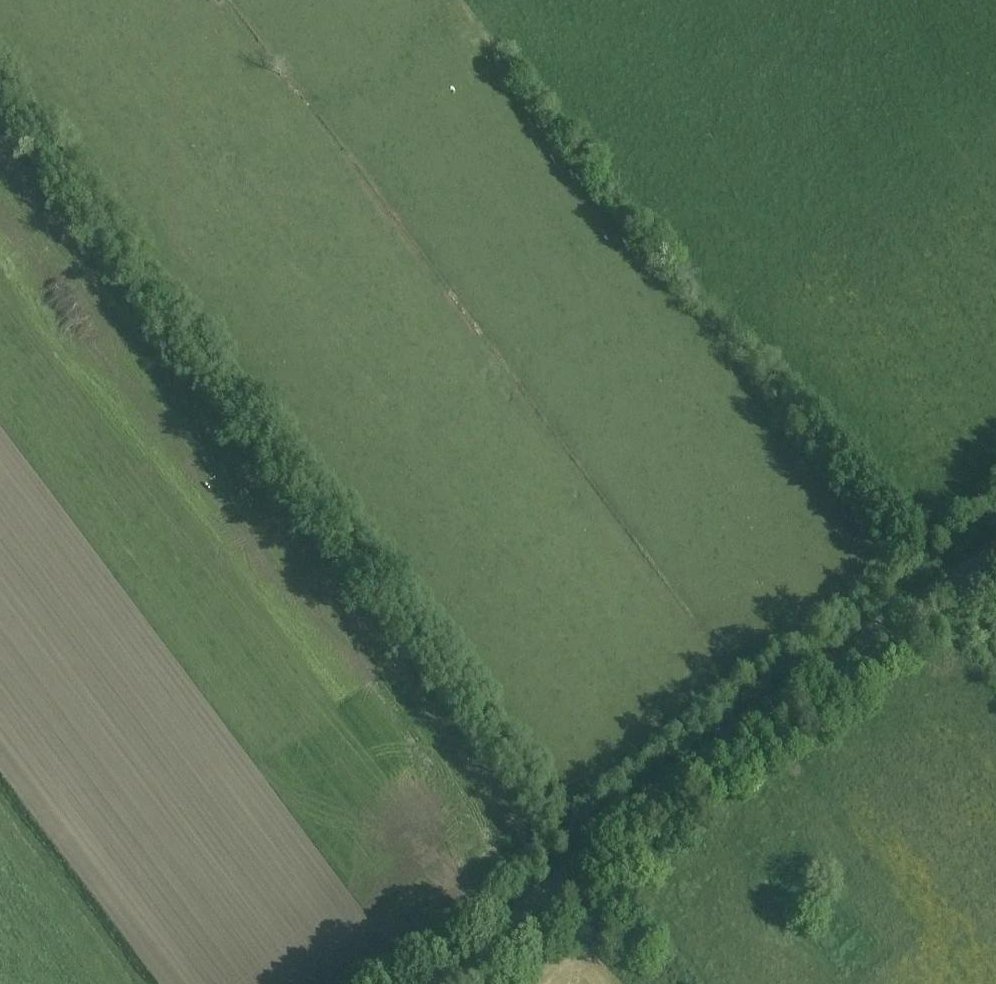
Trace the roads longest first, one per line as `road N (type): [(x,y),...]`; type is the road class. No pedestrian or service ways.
road 1 (unclassified): [(444,983),(543,911),(618,825),(995,560)]

